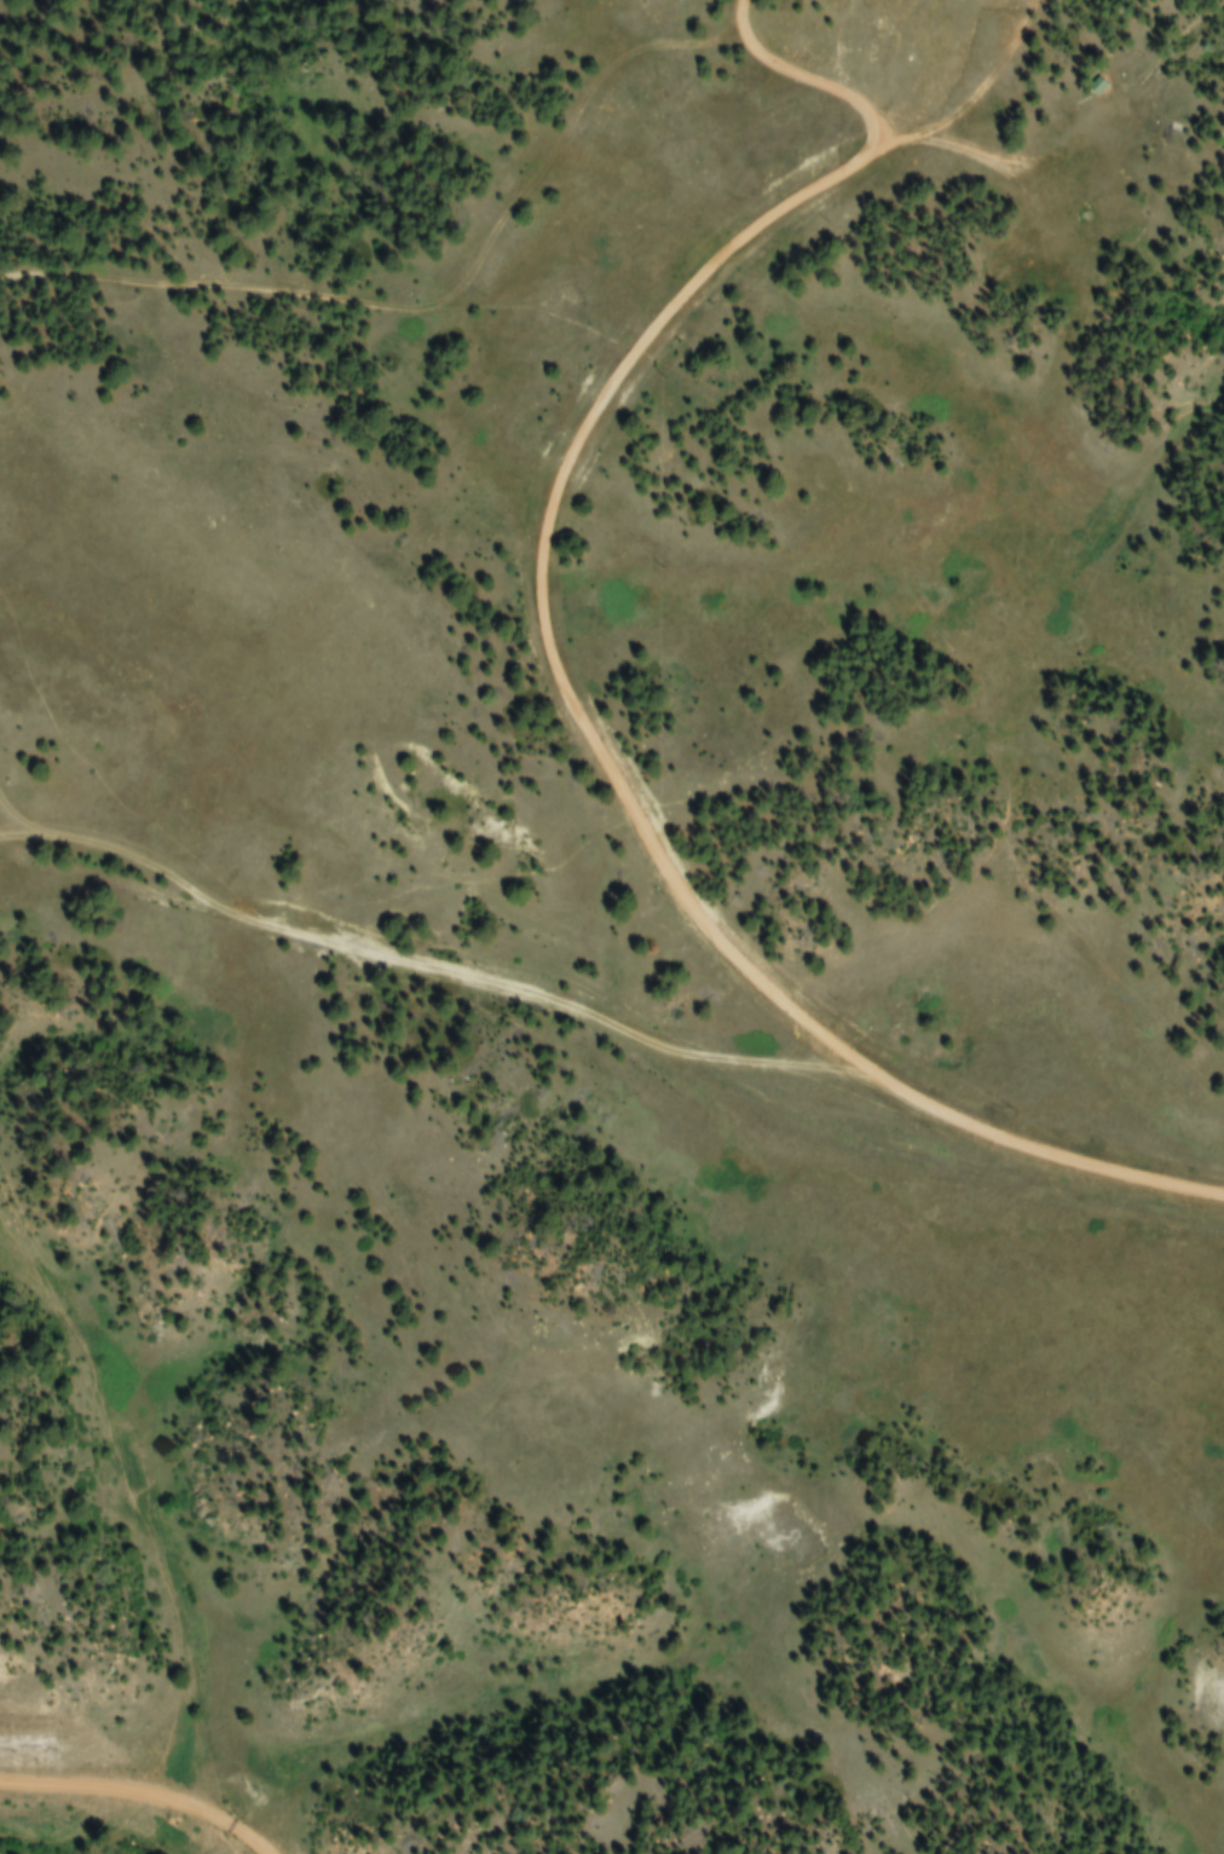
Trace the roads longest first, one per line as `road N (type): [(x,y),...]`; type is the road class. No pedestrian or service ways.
road 1 (track): [(1161,1178),(1044,1182),(939,1167),(833,1139),(575,1011),(339,931),(208,905),(144,860),(98,845),(0,833)]
road 2 (track): [(0,278),(437,307),(457,295),(590,89),(637,46),(715,42),(738,18)]

